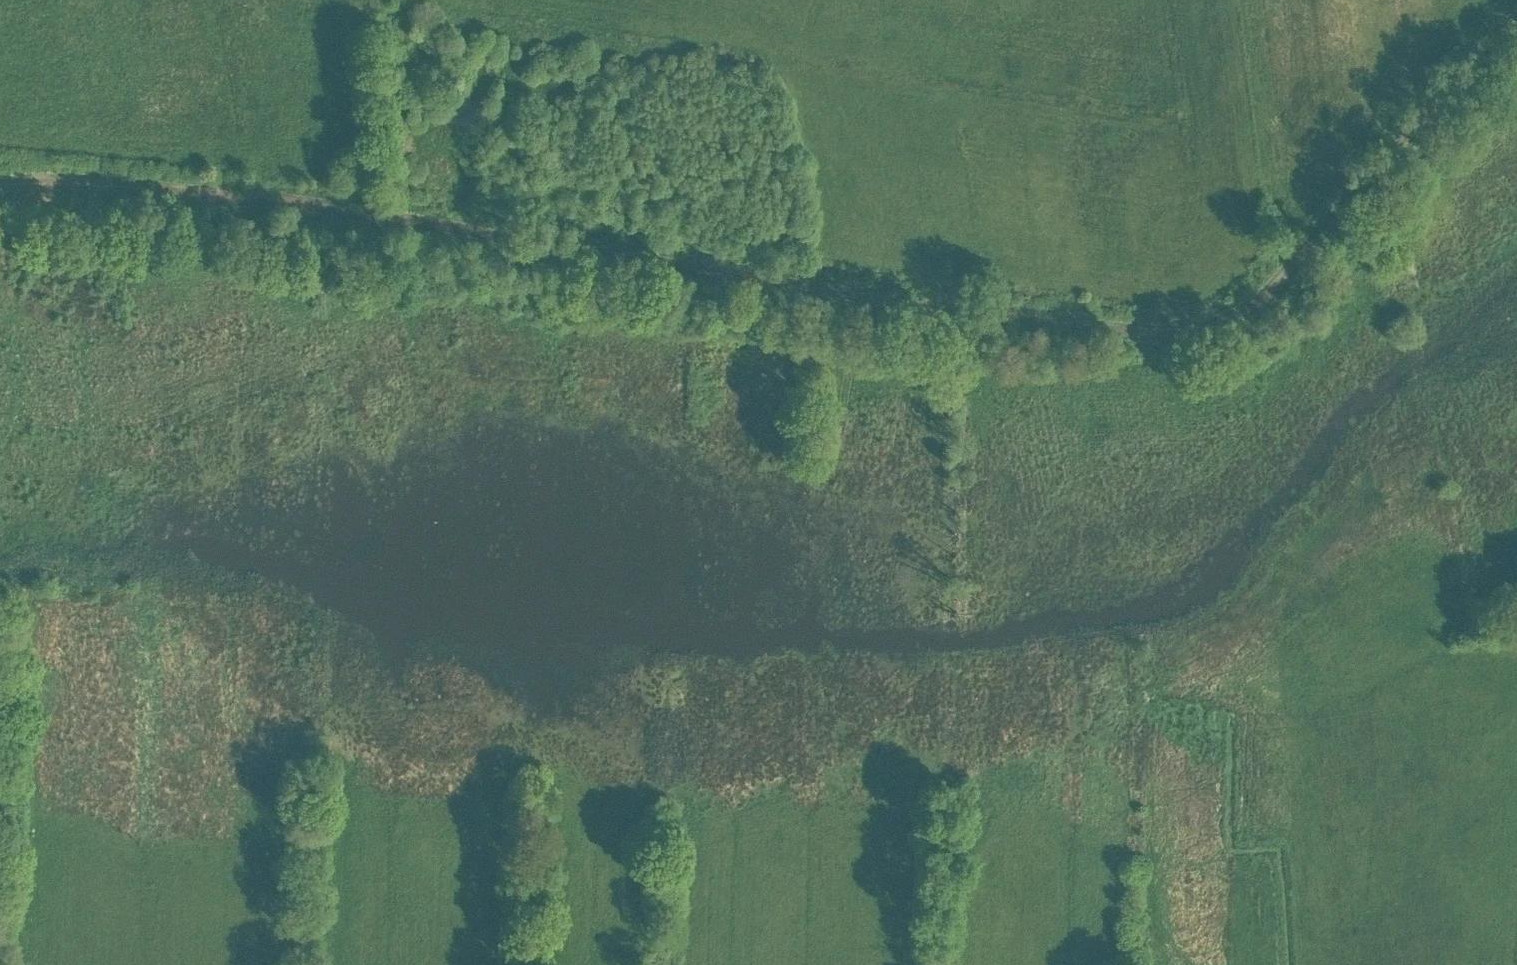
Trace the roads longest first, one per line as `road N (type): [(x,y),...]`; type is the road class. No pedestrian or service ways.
road 1 (track): [(0,178),(92,175),(891,300),(1190,331),(1251,305),(1516,2)]

